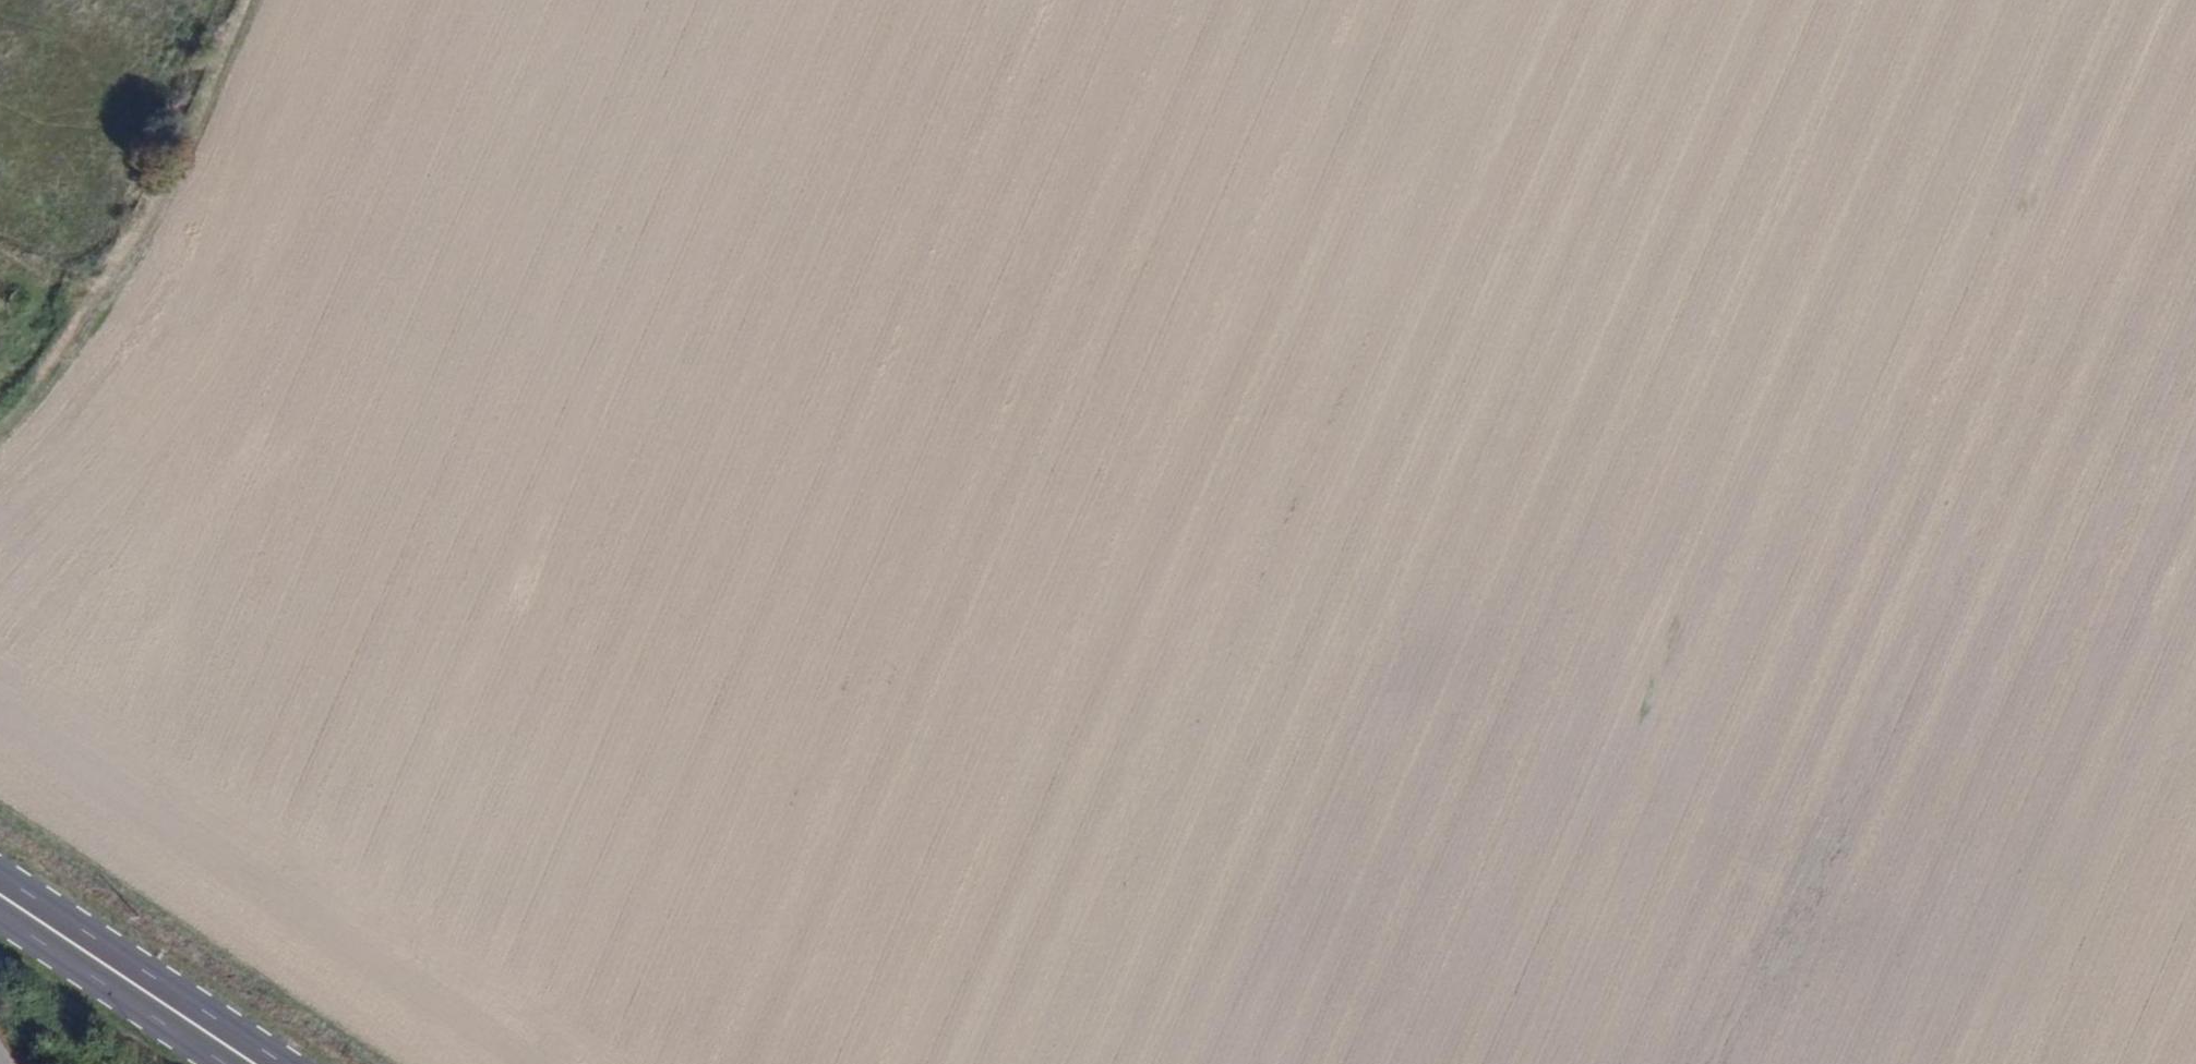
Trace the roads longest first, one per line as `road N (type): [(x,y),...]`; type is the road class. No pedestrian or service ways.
road 1 (track): [(0,415),(98,308),(179,163),(251,0)]
road 2 (primary): [(0,896),(254,1063)]

